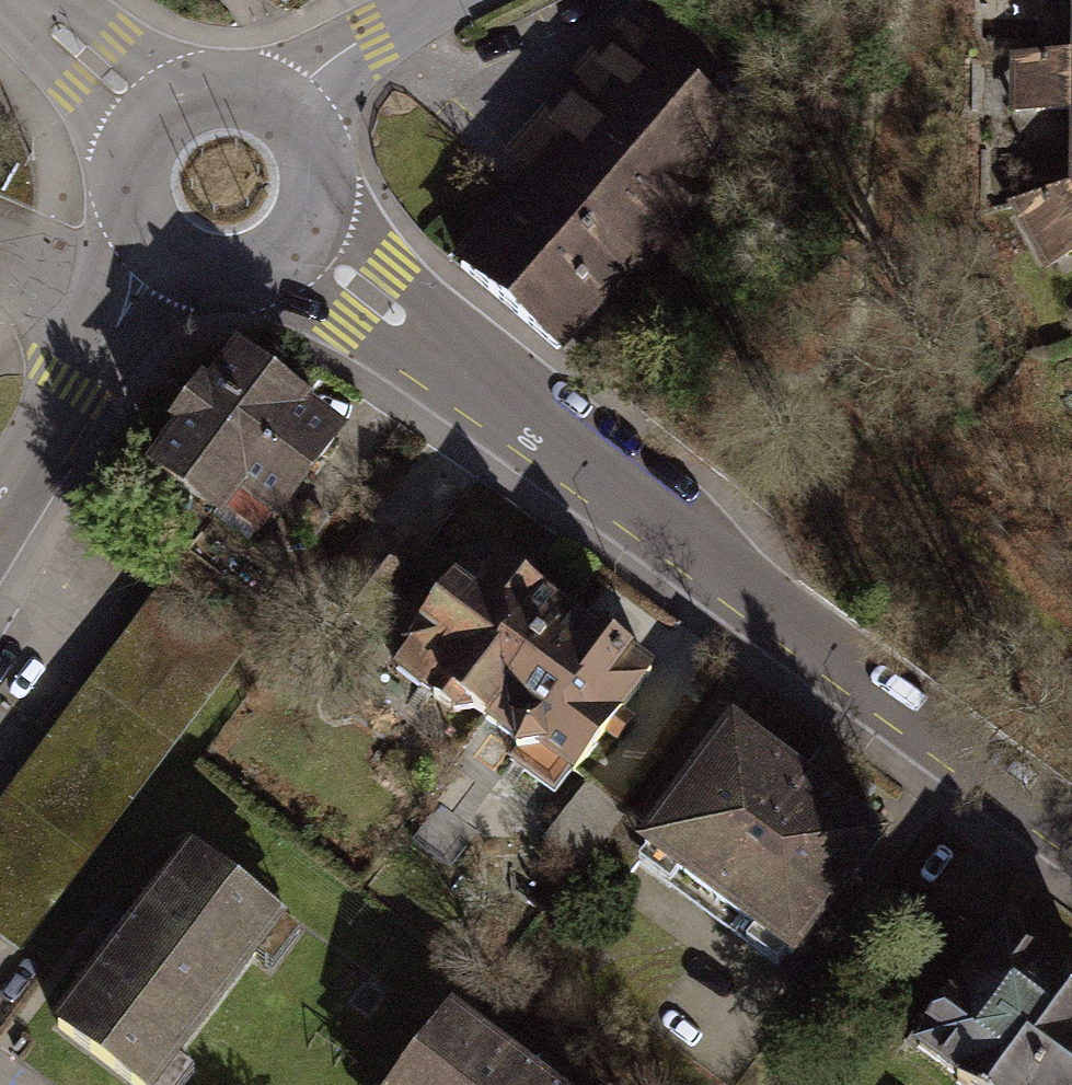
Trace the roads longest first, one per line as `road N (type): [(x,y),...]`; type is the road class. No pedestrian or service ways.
road 1 (tertiary): [(306,241),(1071,833)]
road 2 (tertiary): [(0,517),(157,257)]
road 3 (residential): [(439,0),(372,34),(286,95)]
road 4 (tertiary): [(157,257),(218,282),(282,264),(306,241)]
road 5 (residential): [(23,0),(145,110)]
road 6 (tertiary): [(145,110),(120,170),(122,202),(157,257)]
road 7 (tertiary): [(306,241),(327,180),(309,119),(286,95)]
road 8 (tertiary): [(286,95),(228,75),(197,78),(145,110)]

